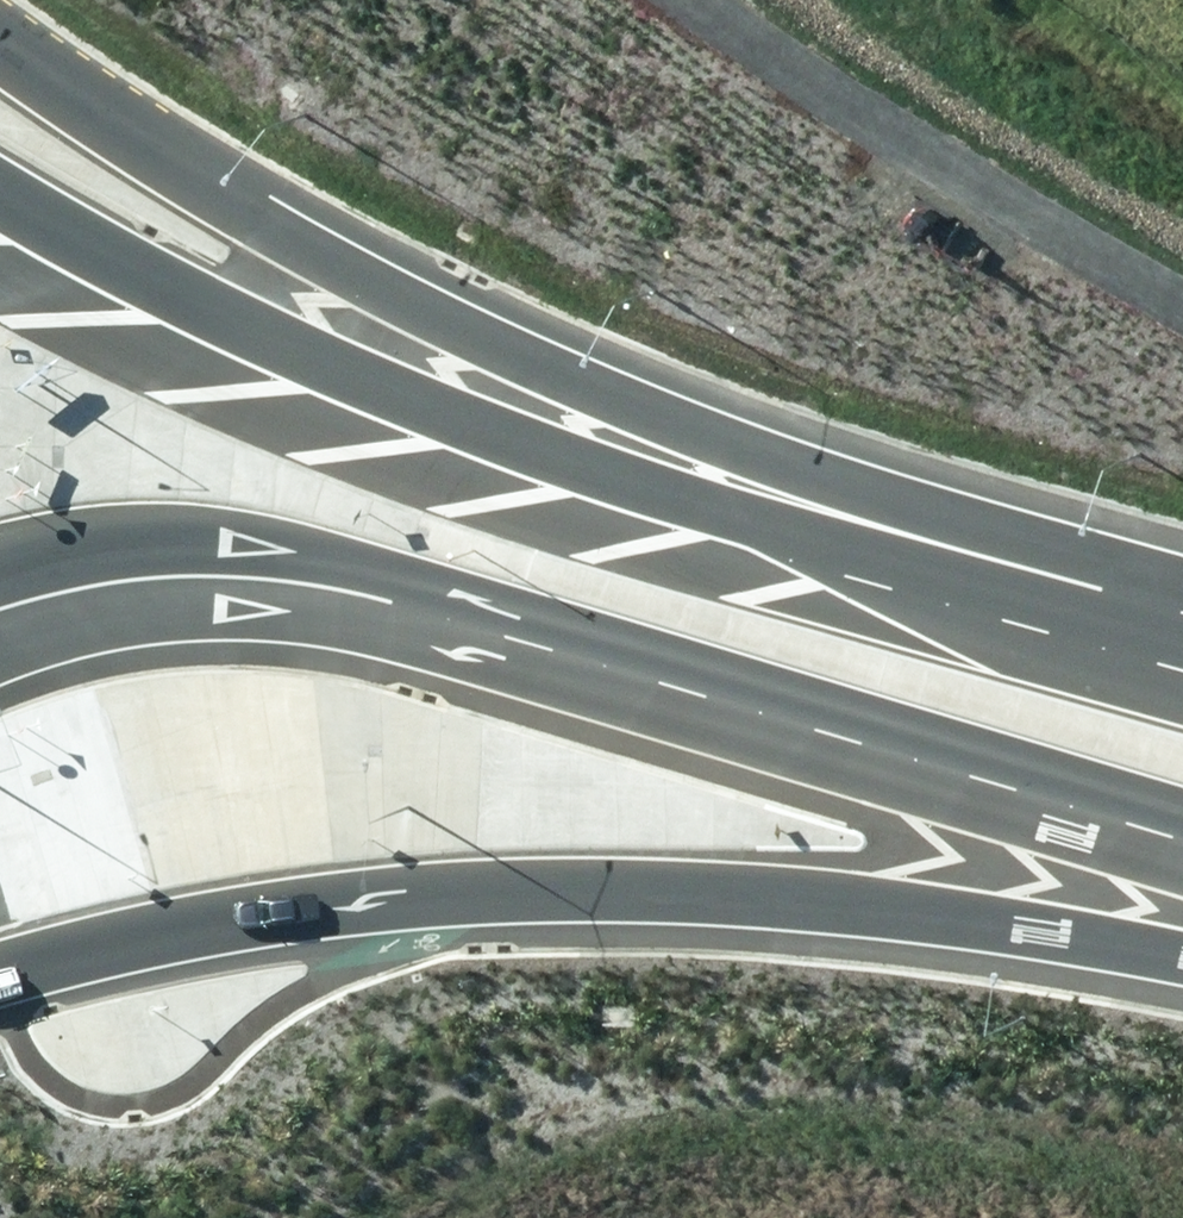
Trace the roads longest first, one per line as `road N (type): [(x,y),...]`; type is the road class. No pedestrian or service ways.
road 1 (primary): [(1182,840),(388,601),(278,578),(187,574),(0,612)]
road 2 (motorway): [(1182,953),(959,914),(723,890),(447,889),(223,920),(0,967)]
road 3 (primary): [(0,43),(94,113),(382,284),(993,611)]
road 4 (primary): [(0,233),(287,373),(616,493),(993,611)]
road 5 (primary): [(993,611),(1182,667)]

